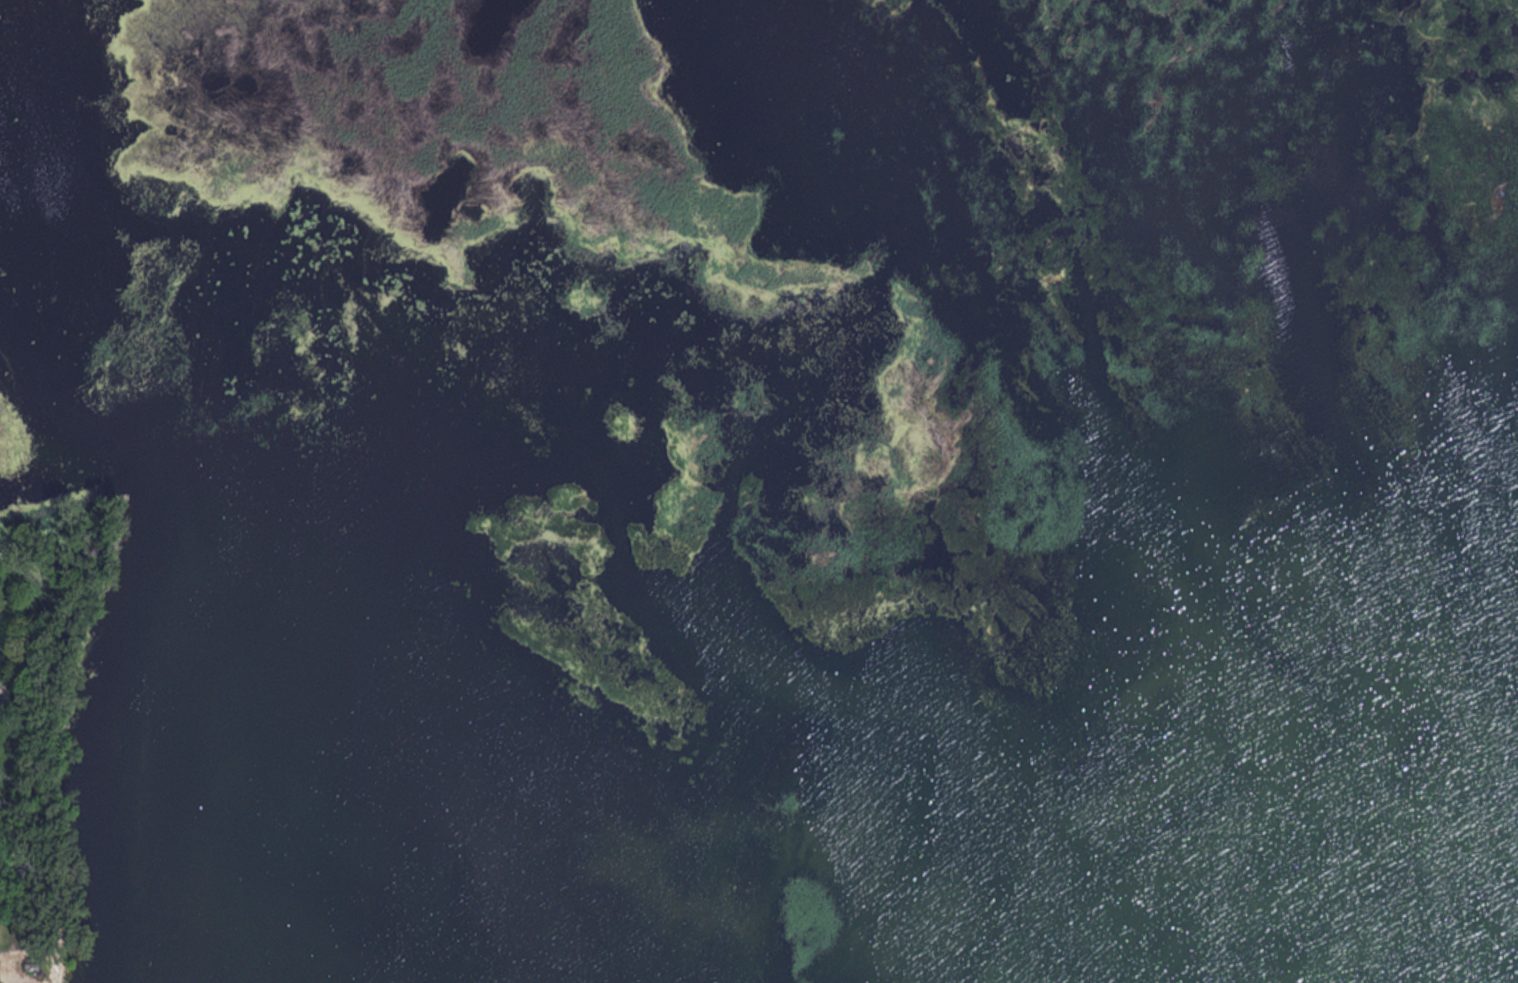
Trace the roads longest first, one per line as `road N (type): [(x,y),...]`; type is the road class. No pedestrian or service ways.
road 1 (track): [(0,603),(58,604),(66,620),(65,767),(57,787),(0,791)]

